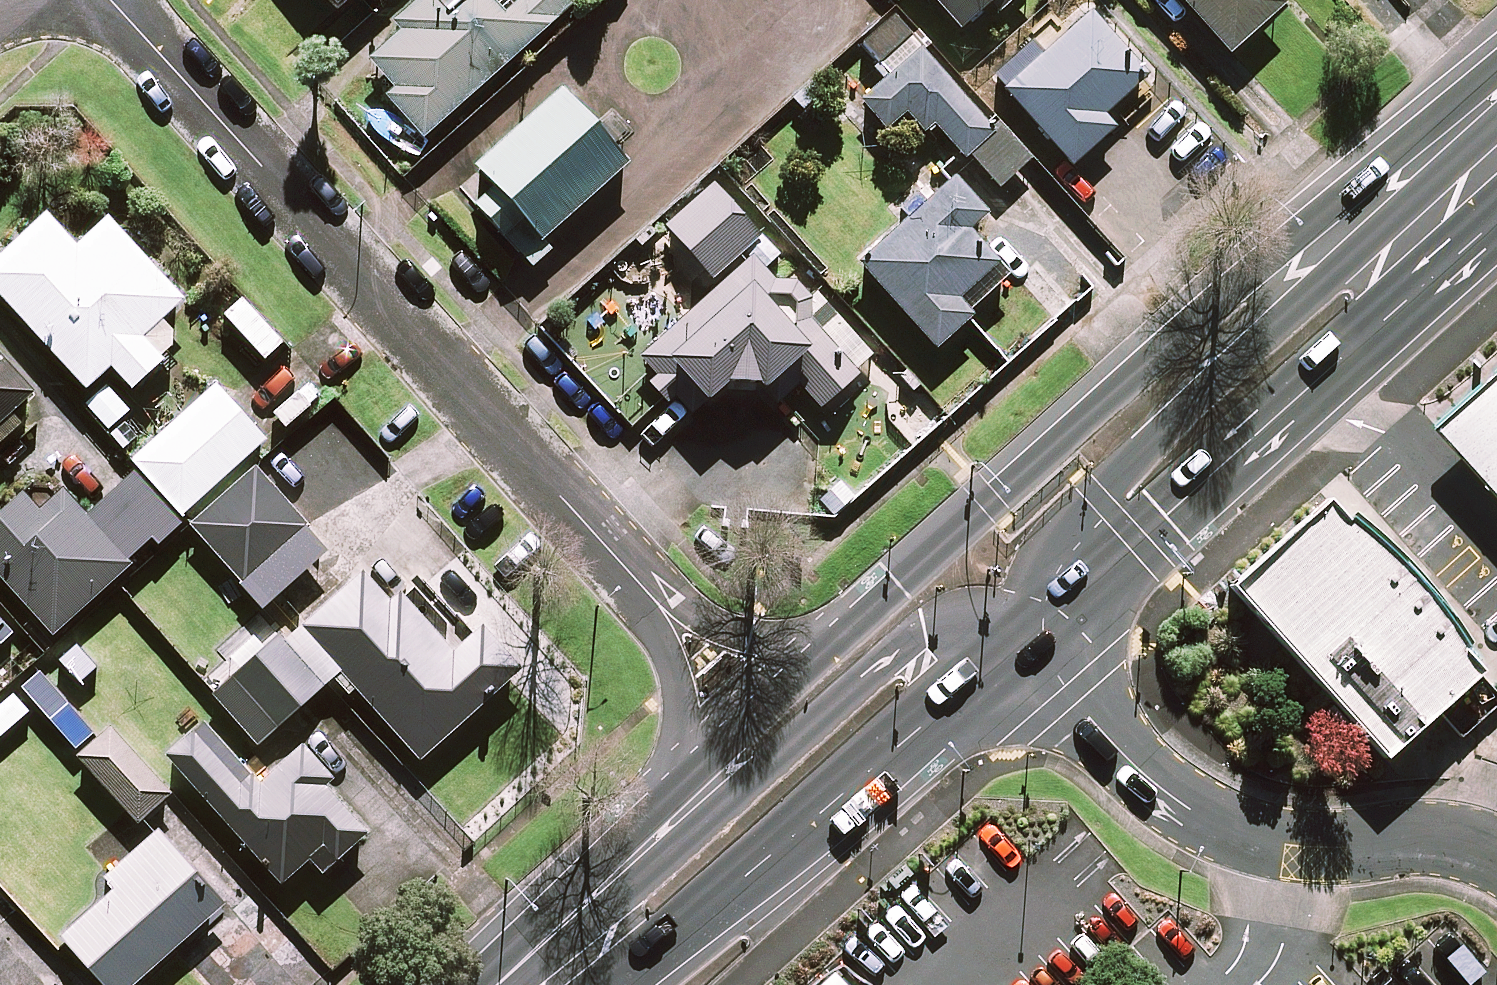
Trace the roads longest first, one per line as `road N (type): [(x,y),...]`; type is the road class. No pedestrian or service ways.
road 1 (residential): [(643,590),(108,0)]
road 2 (secondary): [(1496,163),(1376,325),(1024,644)]
road 3 (secondary): [(813,664),(1241,279),(1322,253)]
road 4 (secondary): [(1024,644),(678,931),(562,984)]
road 5 (residential): [(1496,857),(1457,847),(1299,851),(1225,831),(1128,761),(1024,644)]
road 6 (secondary): [(1024,644),(1055,535),(1289,318),(1322,253)]
road 7 (secondary): [(690,809),(771,763),(924,627),(981,621),(1024,644)]
road 8 (residential): [(690,809),(665,646),(643,590)]
road 9 (secondary): [(549,984),(690,809)]
road 10 (secondary): [(1322,253),(1496,161)]
road 11 (secondary): [(690,809),(738,729),(813,664)]
road 12 (residential): [(643,590),(813,664)]

